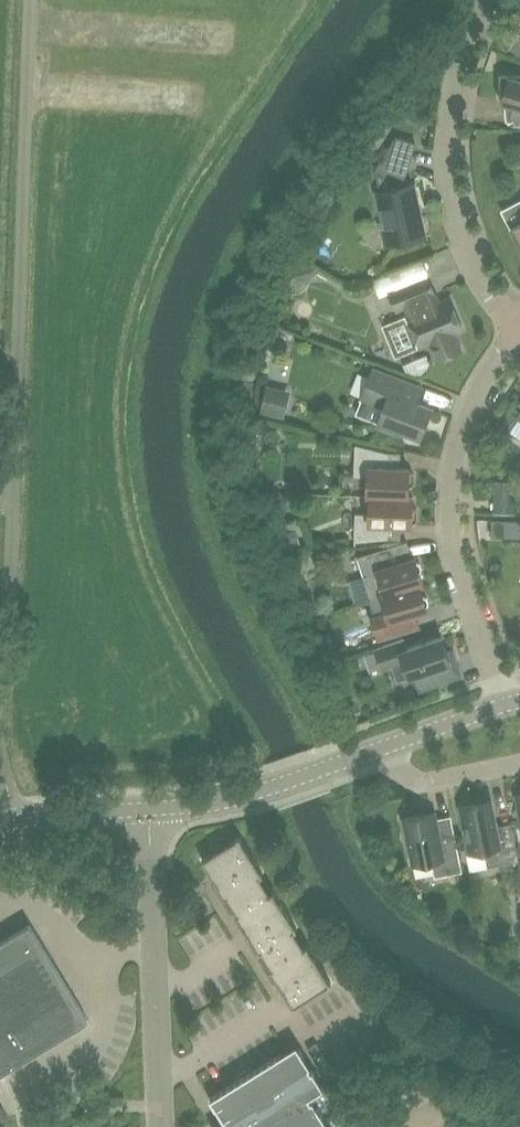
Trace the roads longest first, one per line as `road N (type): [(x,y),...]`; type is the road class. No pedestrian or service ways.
road 1 (unclassified): [(15,824),(0,725),(30,0)]
road 2 (residential): [(504,708),(456,559),(450,457),(464,414),(519,334)]
road 3 (residential): [(519,322),(483,287),(461,238),(447,116),(452,61),(479,0)]
road 4 (residential): [(162,1126),(151,811)]
road 5 (tertiary): [(151,811),(250,797),(328,771)]
road 6 (residential): [(392,748),(418,781),(519,764)]
road 7 (tertiary): [(15,824),(151,811)]

